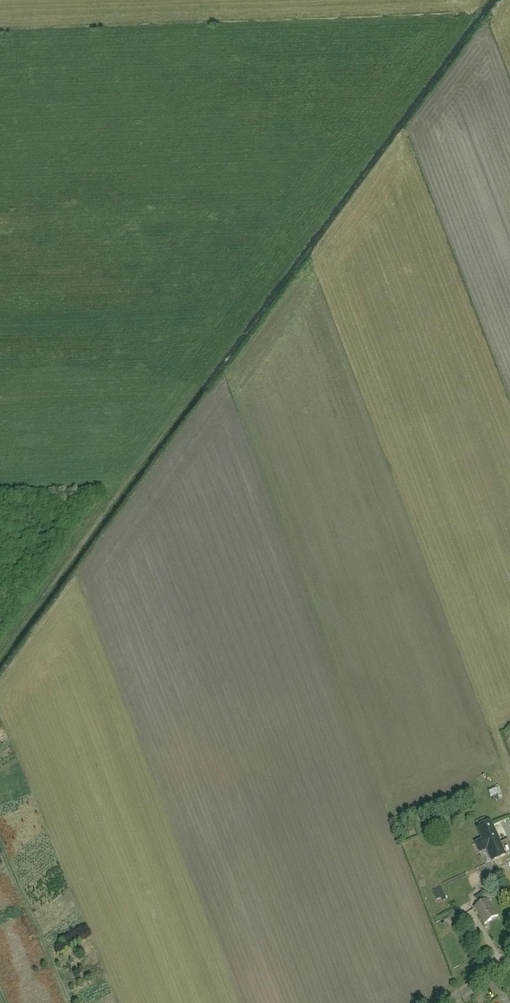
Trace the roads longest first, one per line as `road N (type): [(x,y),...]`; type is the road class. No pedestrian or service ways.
road 1 (track): [(0,533),(78,537),(0,648)]

